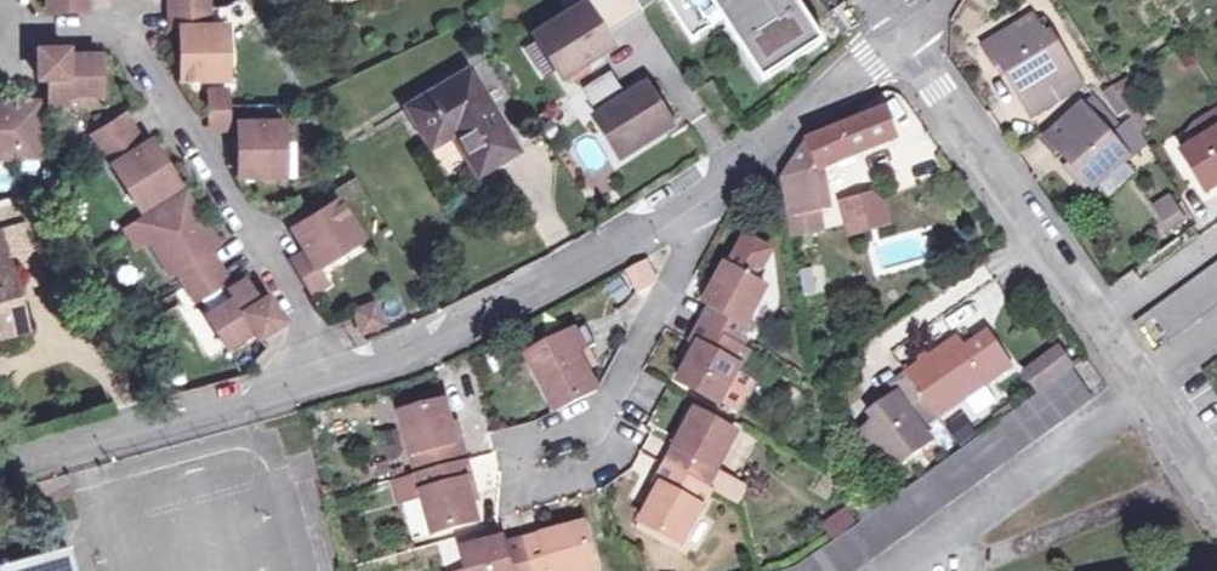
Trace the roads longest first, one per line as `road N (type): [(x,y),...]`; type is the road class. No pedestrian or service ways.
road 1 (unclassified): [(334,379),(396,361),(574,272),(694,198),(903,47)]
road 2 (unclassified): [(903,47),(1216,496)]
road 3 (residential): [(14,29),(130,23),(334,379)]
road 4 (unclassified): [(0,465),(334,379)]

